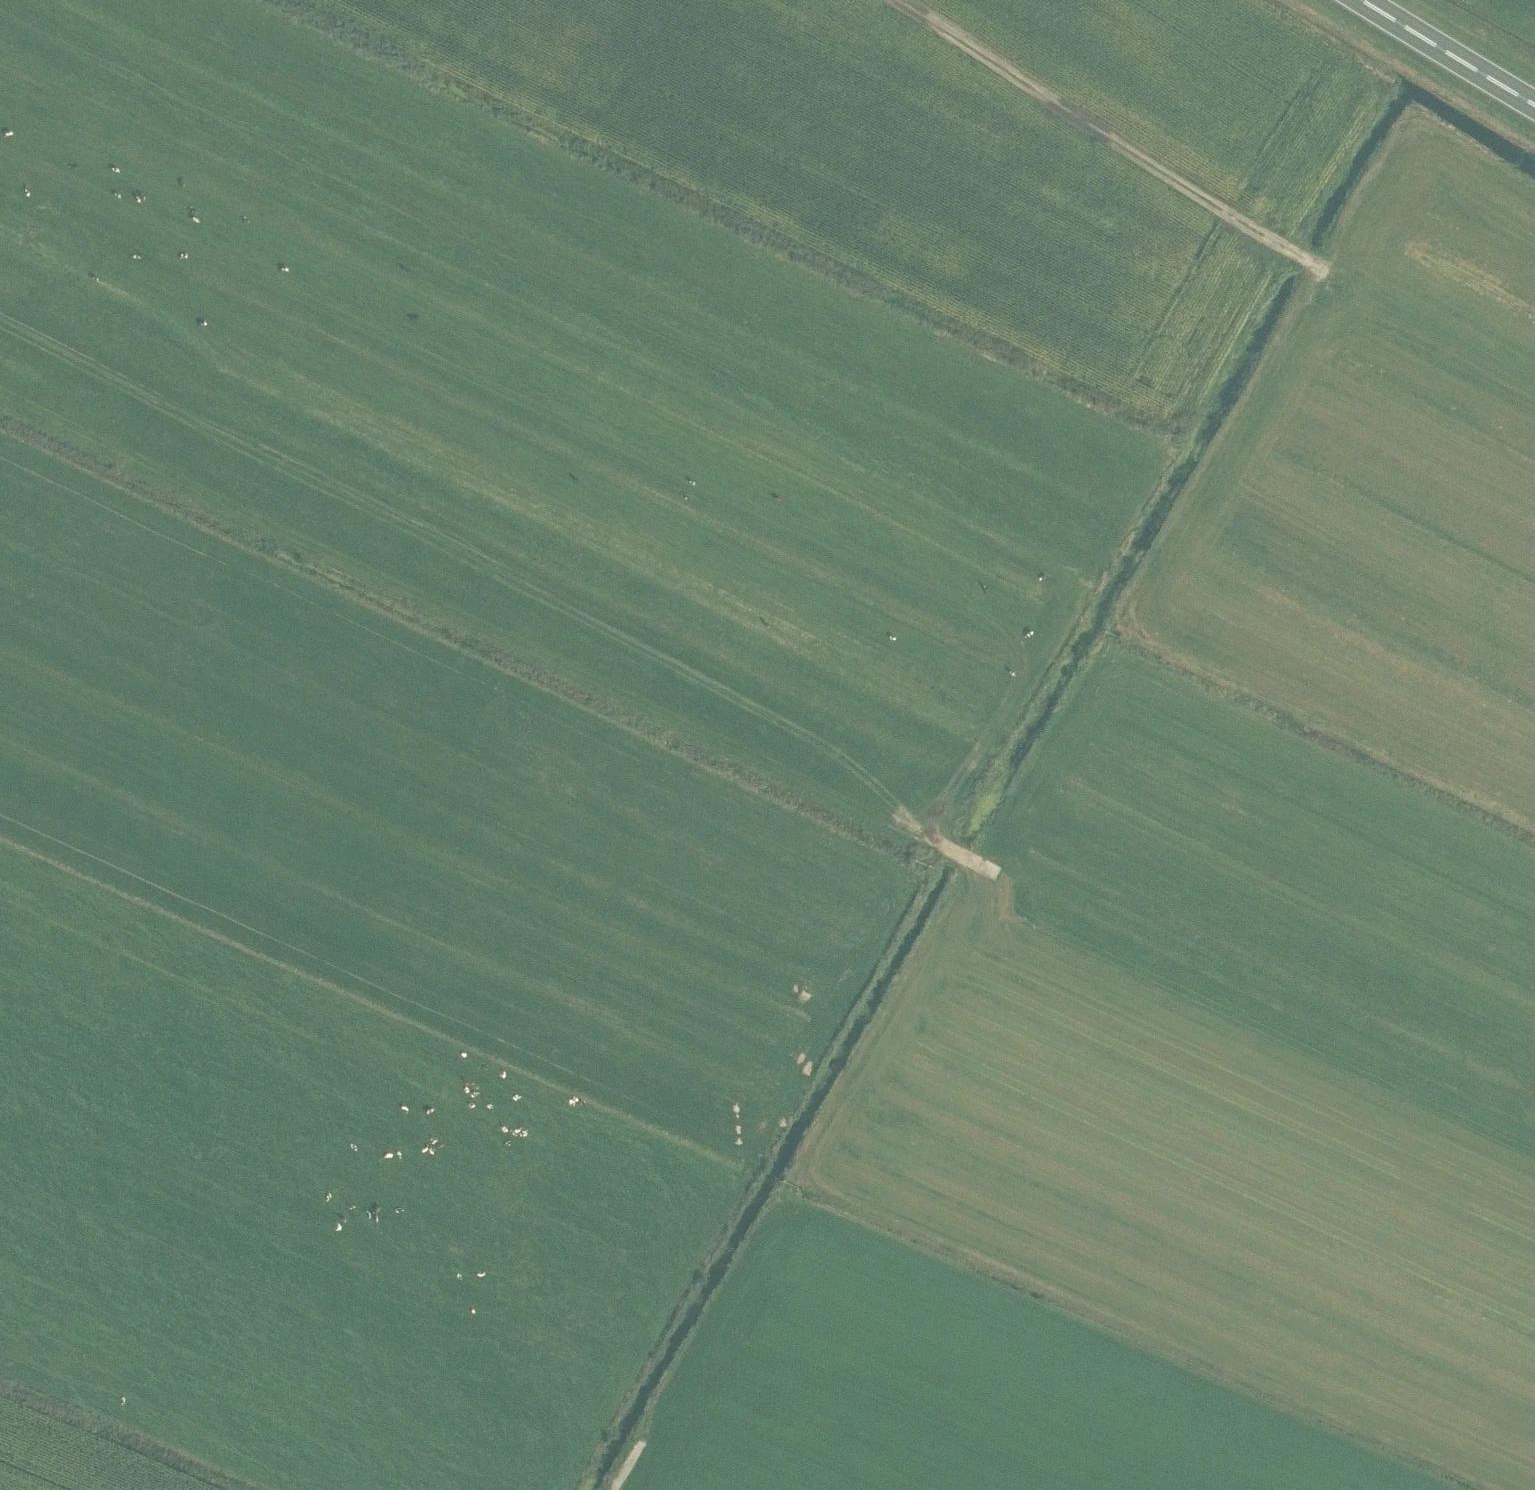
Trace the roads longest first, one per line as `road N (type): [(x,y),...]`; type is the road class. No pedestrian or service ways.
road 1 (trunk): [(1534,103),(1365,0)]

